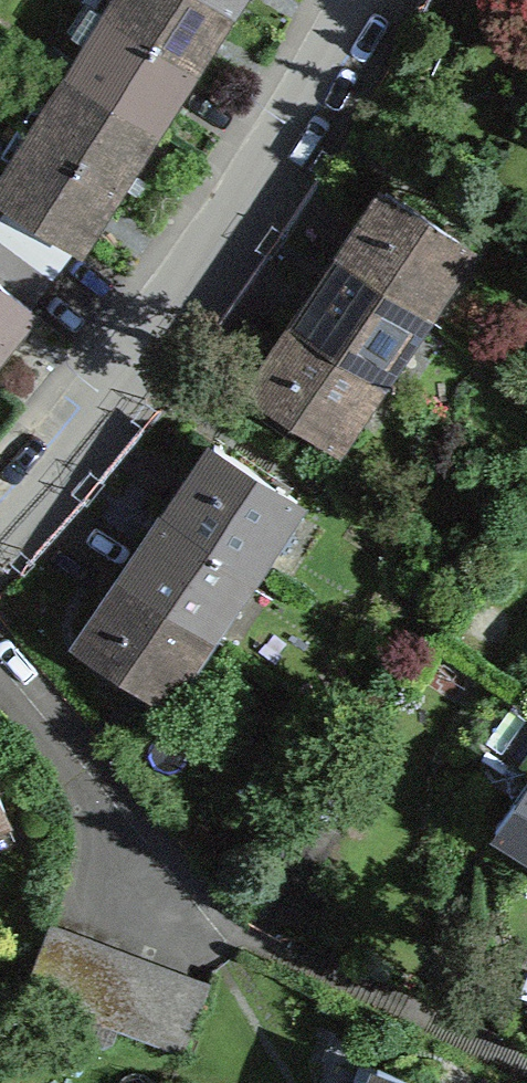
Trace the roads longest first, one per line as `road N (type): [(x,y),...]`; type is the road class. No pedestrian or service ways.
road 1 (residential): [(358,0),(177,302),(0,523)]

